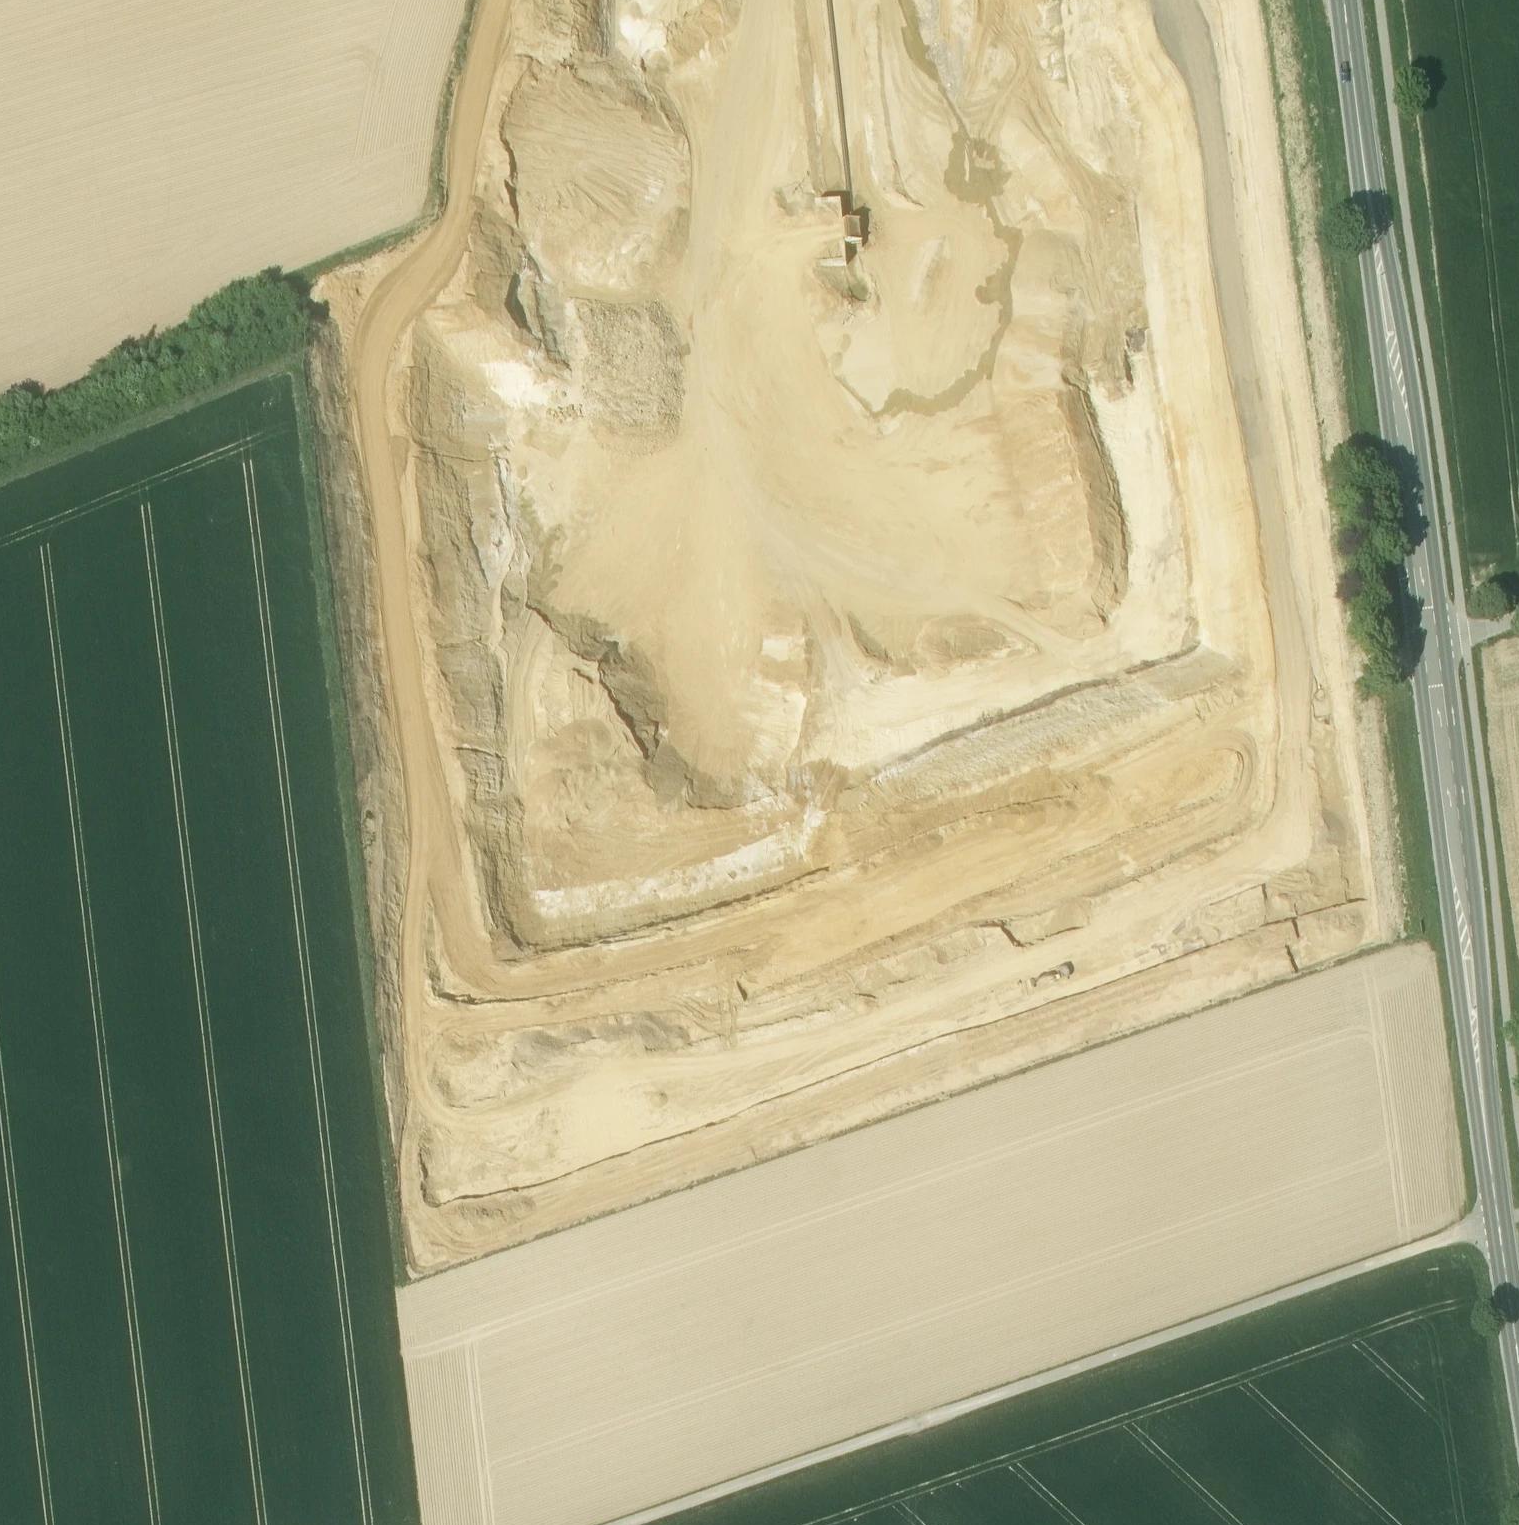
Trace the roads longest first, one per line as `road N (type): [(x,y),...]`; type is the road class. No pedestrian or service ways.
road 1 (secondary): [(1501,1221),(1345,0)]
road 2 (unclassified): [(623,1524),(1501,1221)]
road 3 (secondary): [(1518,1366),(1501,1221)]

